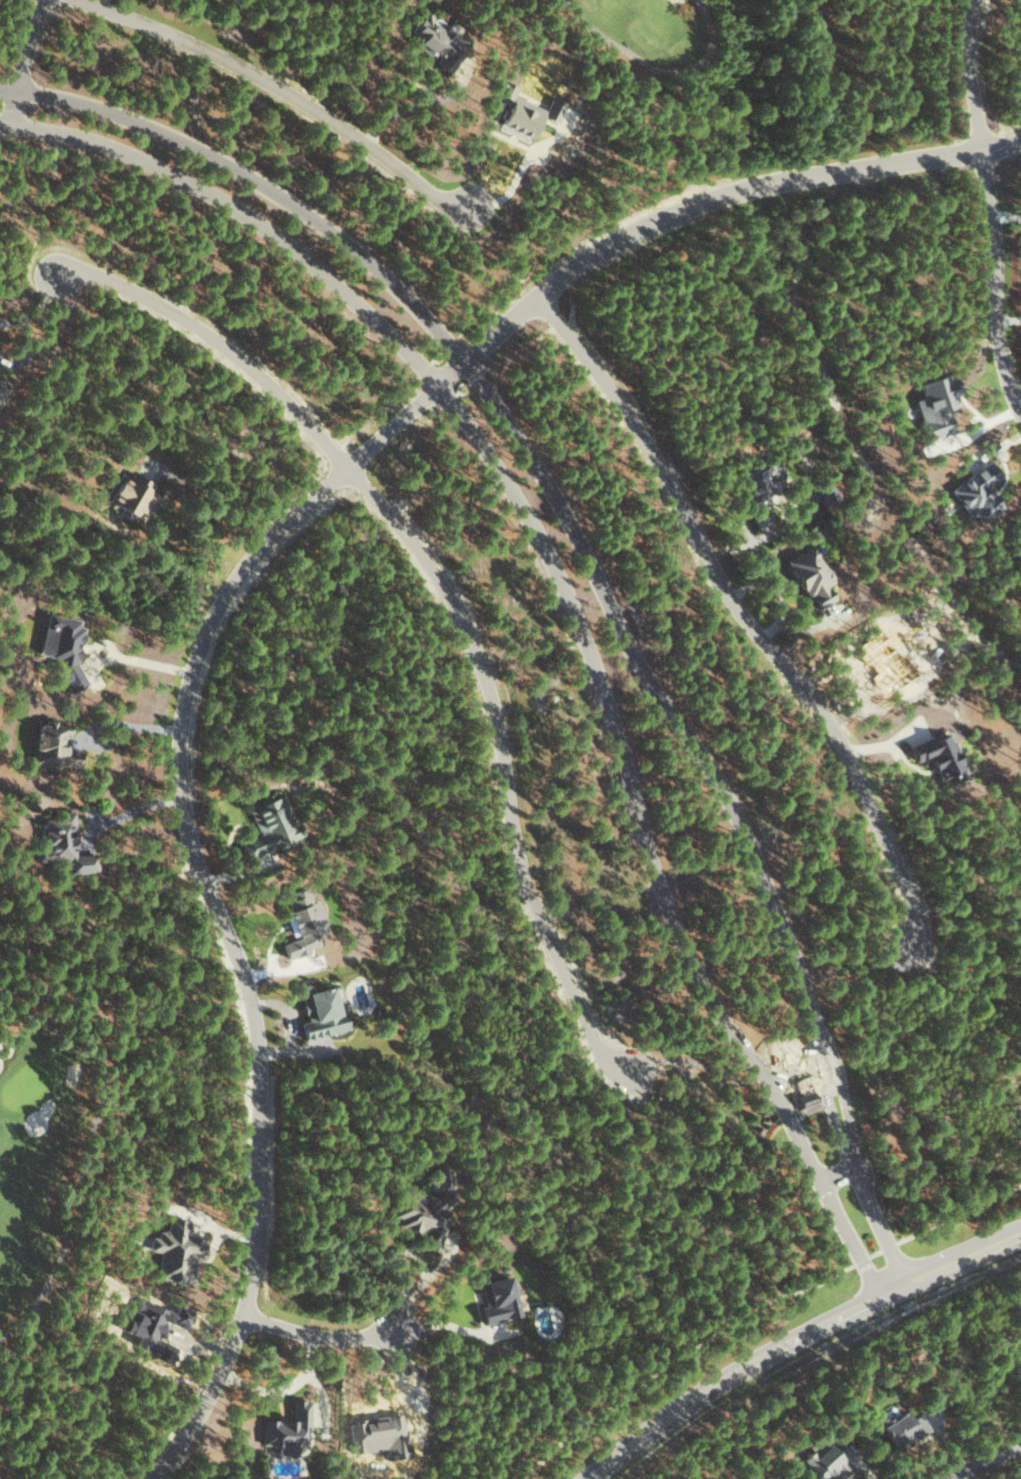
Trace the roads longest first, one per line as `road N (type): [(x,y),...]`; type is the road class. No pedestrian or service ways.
road 1 (residential): [(158,1478),(226,1393),(254,1324),(270,1218),(272,1133),(258,984),(200,836),(191,777),(200,661),(220,610),(251,564),(306,509),(542,295),(622,241),(725,197),(987,147)]
road 2 (residential): [(907,1286),(810,971),(757,843),(531,441),(414,298),(279,193),(108,111),(0,89)]
road 3 (residential): [(0,123),(101,143),(219,195),(389,328),(493,447),(569,580),(596,648),(680,918),(801,1128),(879,1299)]
road 4 (residential): [(641,1069),(603,1040),(549,926),(488,657),(422,540),(222,336),(96,273),(59,273)]
road 5 (residential): [(542,295),(643,420),(731,581),(850,747),(916,891),(916,950)]
road 6 (tertiary): [(1020,1236),(774,1353),(593,1478)]
road 7 (residential): [(82,0),(288,91),(465,208)]
road 8 (residential): [(987,147),(1003,250),(1004,352),(1020,403)]
road 9 (residential): [(254,1324),(352,1340),(411,1335)]
road 10 (residential): [(987,147),(974,59),(980,0)]
road 11 (residential): [(19,125),(48,0)]

